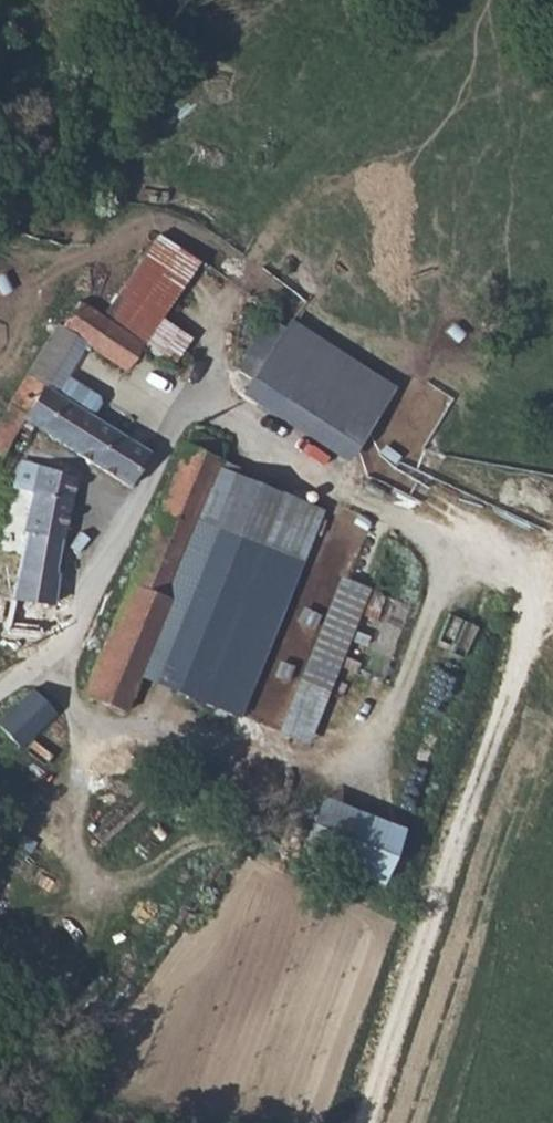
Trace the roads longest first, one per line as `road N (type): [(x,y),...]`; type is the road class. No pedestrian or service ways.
road 1 (unclassified): [(353,474),(206,404),(166,443),(64,632),(0,690)]
road 2 (track): [(552,511),(525,486),(353,474)]

